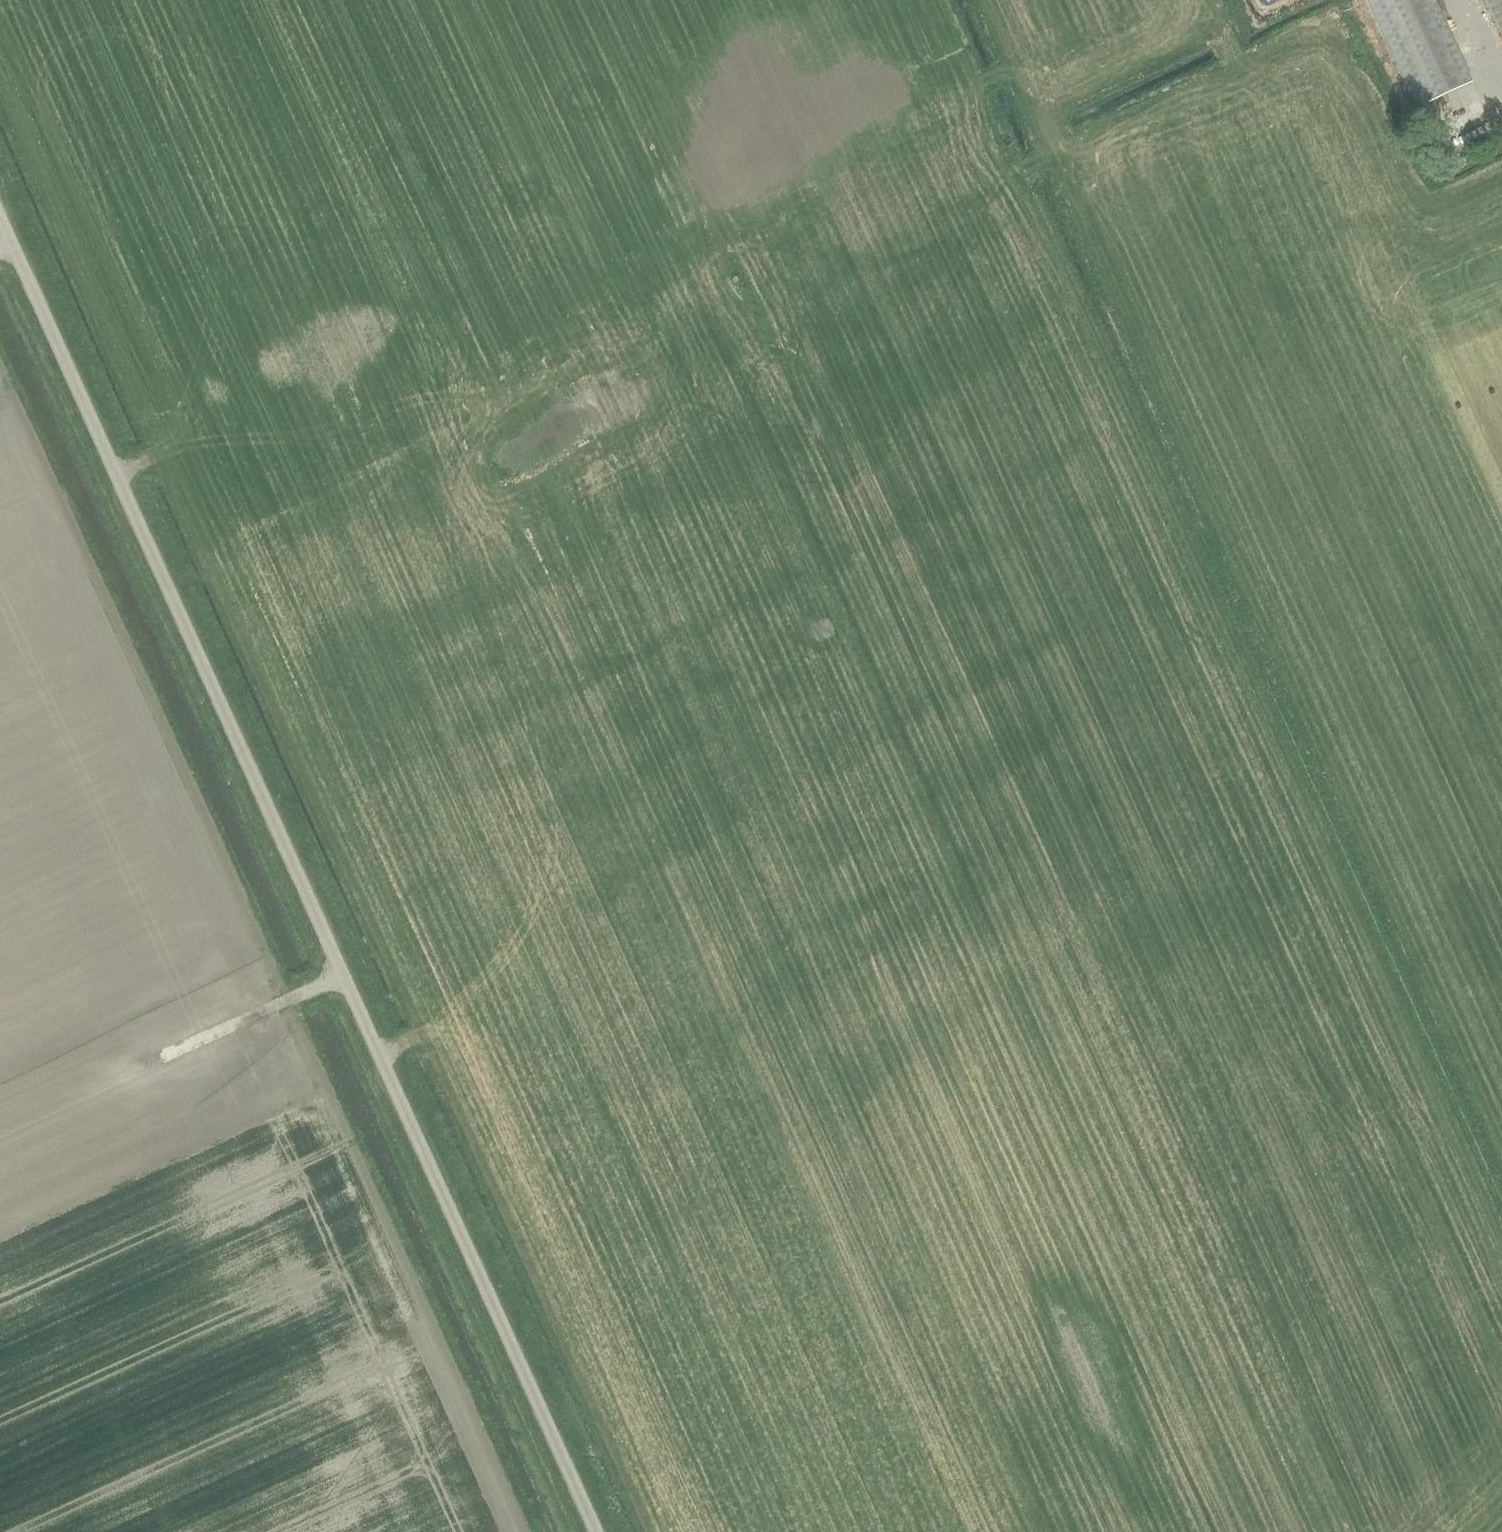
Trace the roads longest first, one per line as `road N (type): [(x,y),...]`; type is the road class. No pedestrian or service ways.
road 1 (unclassified): [(592,1531),(0,227)]

